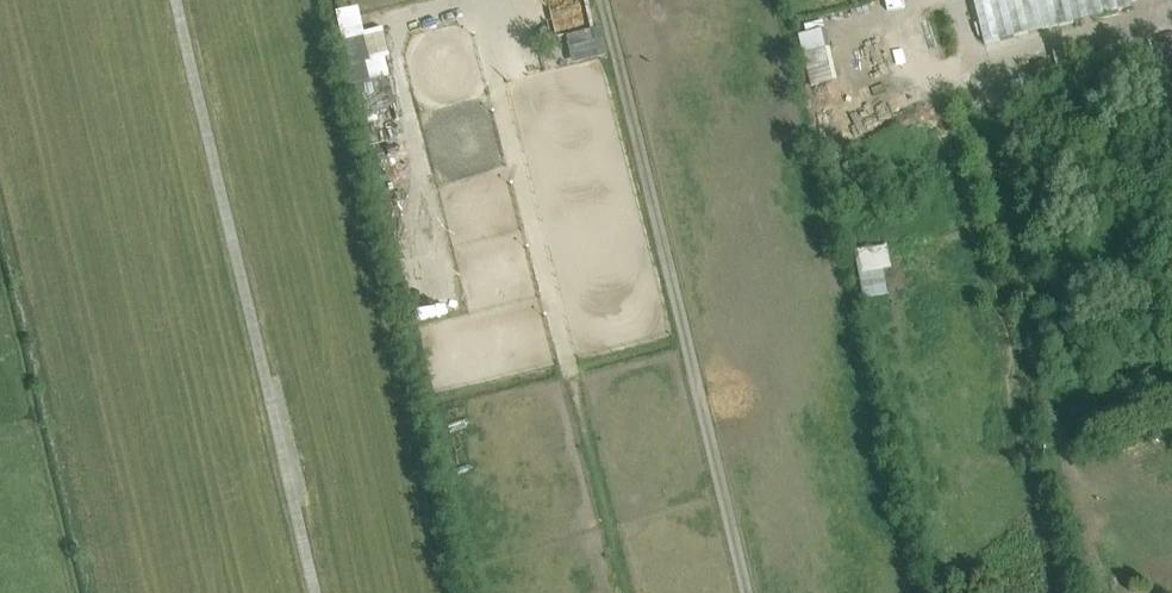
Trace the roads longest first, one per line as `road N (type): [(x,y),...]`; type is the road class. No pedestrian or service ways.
road 1 (track): [(602,0),(746,592)]

